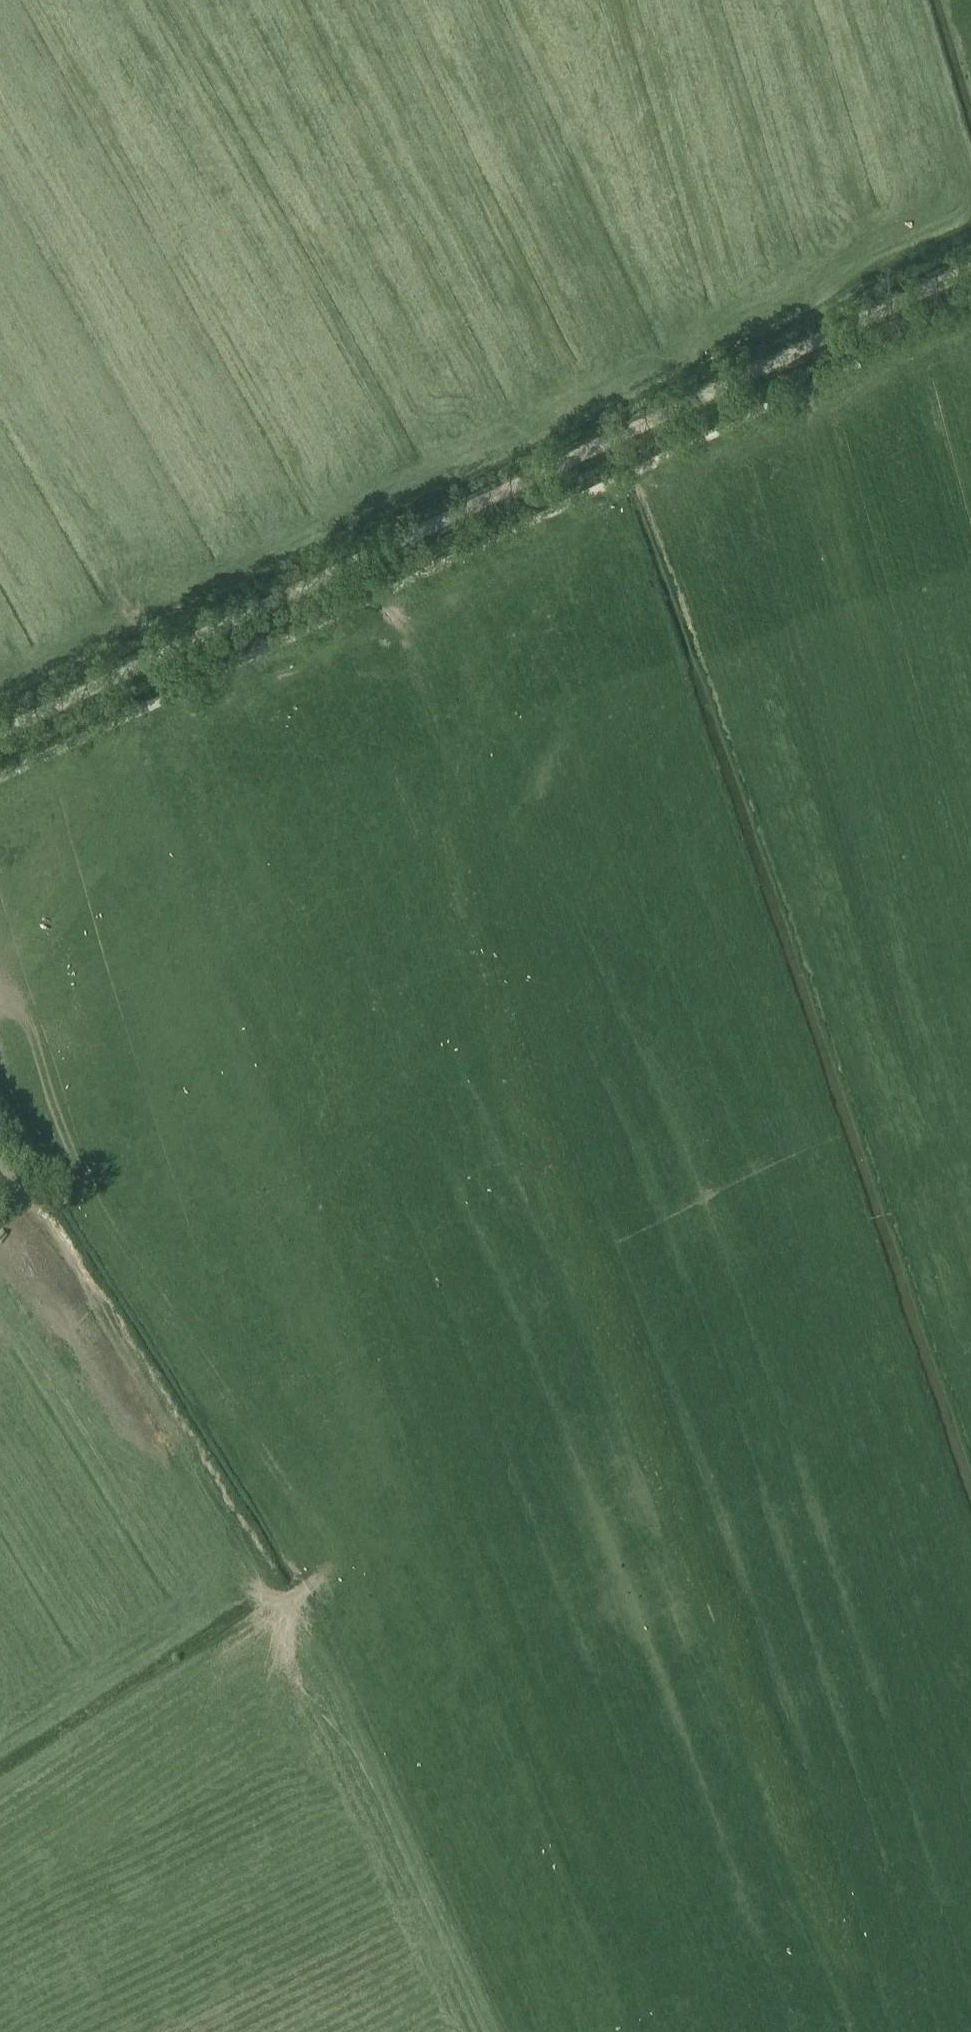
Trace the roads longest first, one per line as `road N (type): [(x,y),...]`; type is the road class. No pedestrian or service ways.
road 1 (unclassified): [(970,269),(0,733)]

